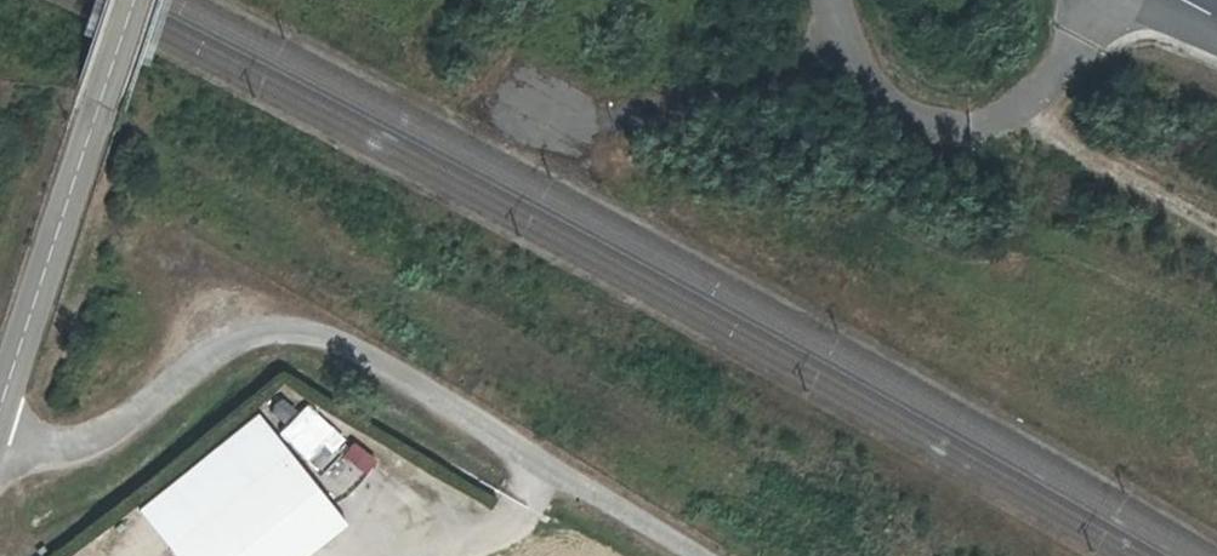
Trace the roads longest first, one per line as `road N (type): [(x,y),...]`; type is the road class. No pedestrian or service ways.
road 1 (unclassified): [(0,440),(45,448),(80,443),(228,346),(289,330),(319,334),(368,354),(699,555)]
road 2 (unclassified): [(0,407),(134,0)]
road 3 (unclassified): [(833,0),(847,55),(879,99),(936,129),(971,128)]

